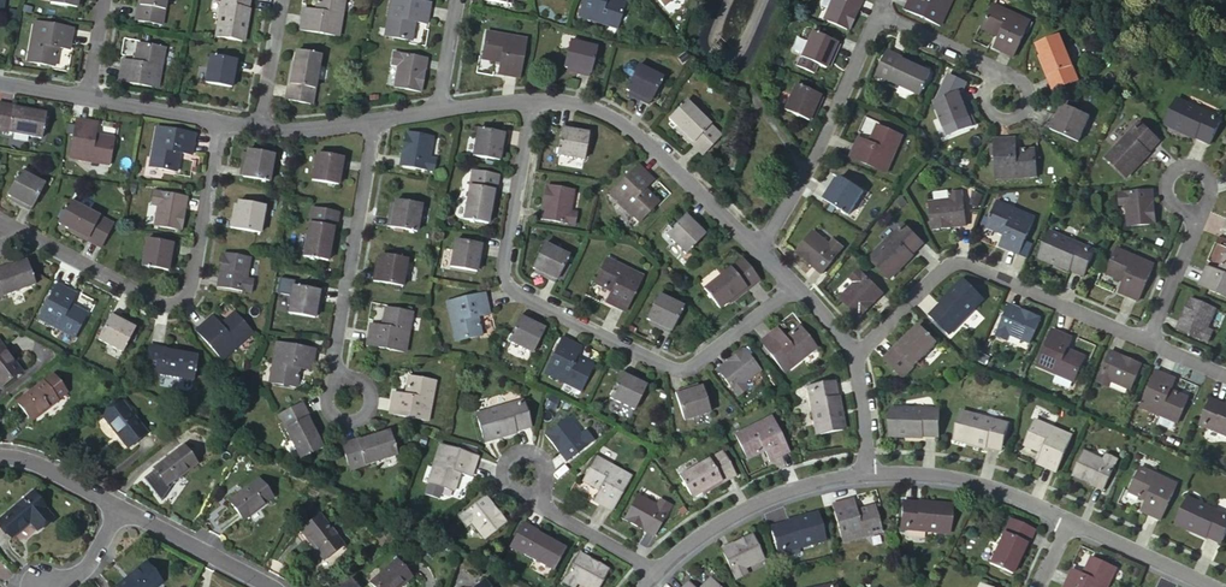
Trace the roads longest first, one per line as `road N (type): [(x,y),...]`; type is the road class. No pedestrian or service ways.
road 1 (residential): [(533,99),(505,253),(504,277),(513,290),(684,369),(794,285)]
road 2 (residential): [(0,226),(149,301),(179,302),(192,282),(222,122)]
road 3 (residential): [(1147,342),(960,263),(941,271),(852,355)]
road 4 (residential): [(348,398),(333,357),(374,121)]
road 5 (residential): [(758,249),(638,134),(596,110),(533,99)]
road 6 (residential): [(877,14),(802,181),(758,249)]
road 7 (residential): [(868,474),(748,509),(655,573)]
road 8 (residential): [(1069,521),(968,481),(868,474)]
road 9 (residential): [(121,508),(270,586)]
road 10 (residential): [(1212,586),(1069,521)]
road 11 (residential): [(528,497),(655,573)]
road 12 (residential): [(1147,342),(1202,210)]
road 13 (residential): [(222,122),(87,98)]
road 14 (residential): [(997,77),(977,59),(877,14)]
road 15 (residential): [(0,459),(55,474),(121,508)]
road 16 (residential): [(282,0),(260,127)]
road 17 (residential): [(868,474),(852,355)]

